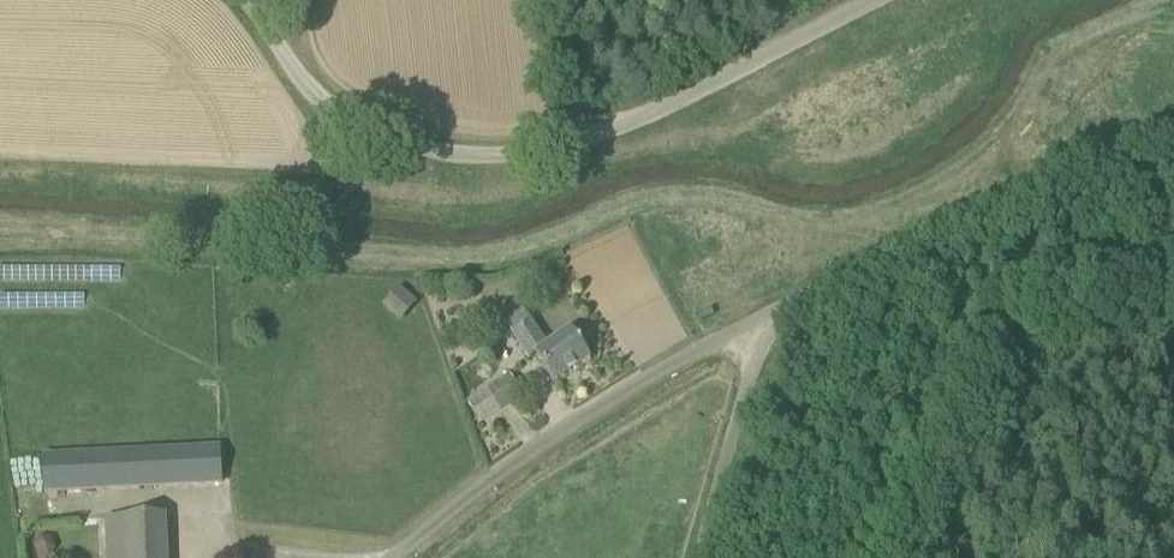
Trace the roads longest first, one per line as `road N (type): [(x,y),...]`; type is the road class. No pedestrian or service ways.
road 1 (unclassified): [(247,0),(332,111),(416,149),(497,153),(553,147),(639,118),(867,0)]
road 2 (unclassified): [(767,320),(1173,129)]
road 3 (unclassified): [(402,557),(536,447),(648,378),(767,320)]
road 4 (unclassified): [(698,557),(767,320)]

